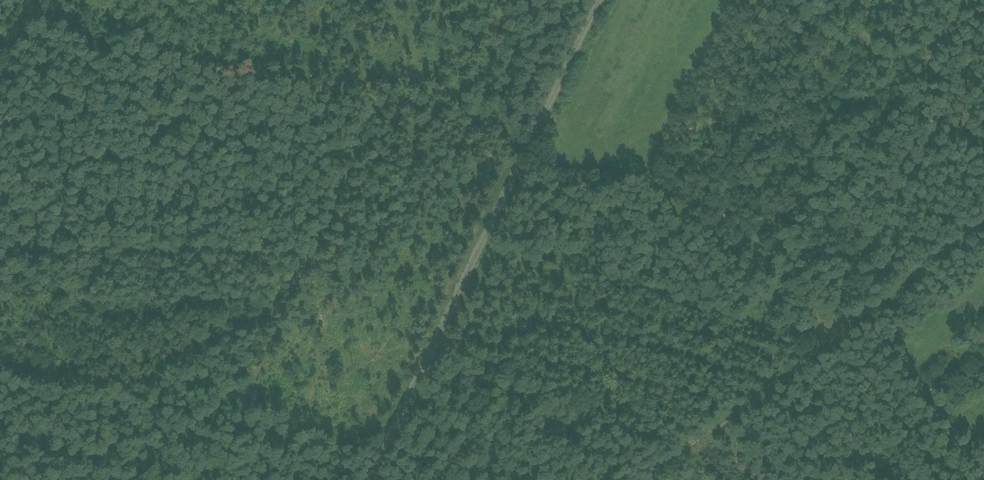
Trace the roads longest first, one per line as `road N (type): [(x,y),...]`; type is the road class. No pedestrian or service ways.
road 1 (residential): [(600,0),(367,479)]

